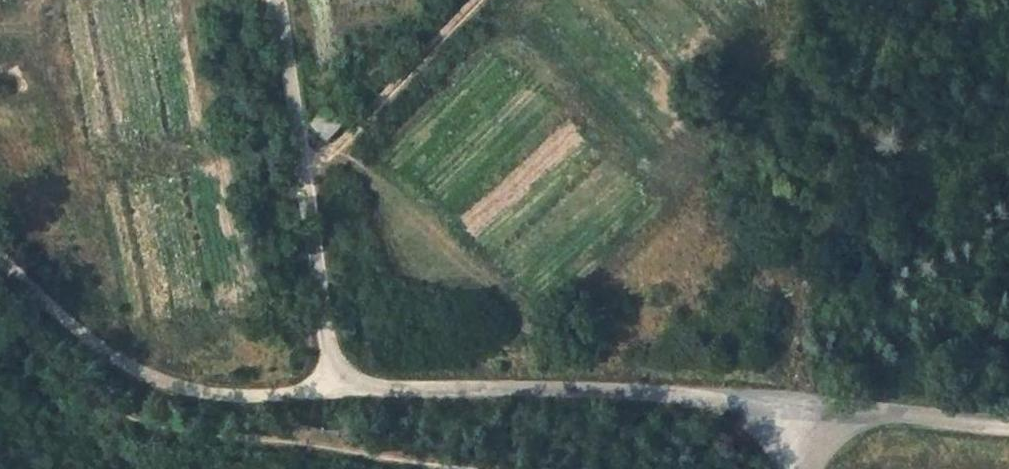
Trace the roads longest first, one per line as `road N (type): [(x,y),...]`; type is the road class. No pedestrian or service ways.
road 1 (unclassified): [(816,414),(700,400),(331,389)]
road 2 (unclassified): [(331,389),(279,0)]
road 3 (unclassified): [(331,389),(197,394),(107,352),(0,258)]
road 4 (track): [(306,170),(475,0)]
road 5 (unclassified): [(1008,428),(816,414)]

